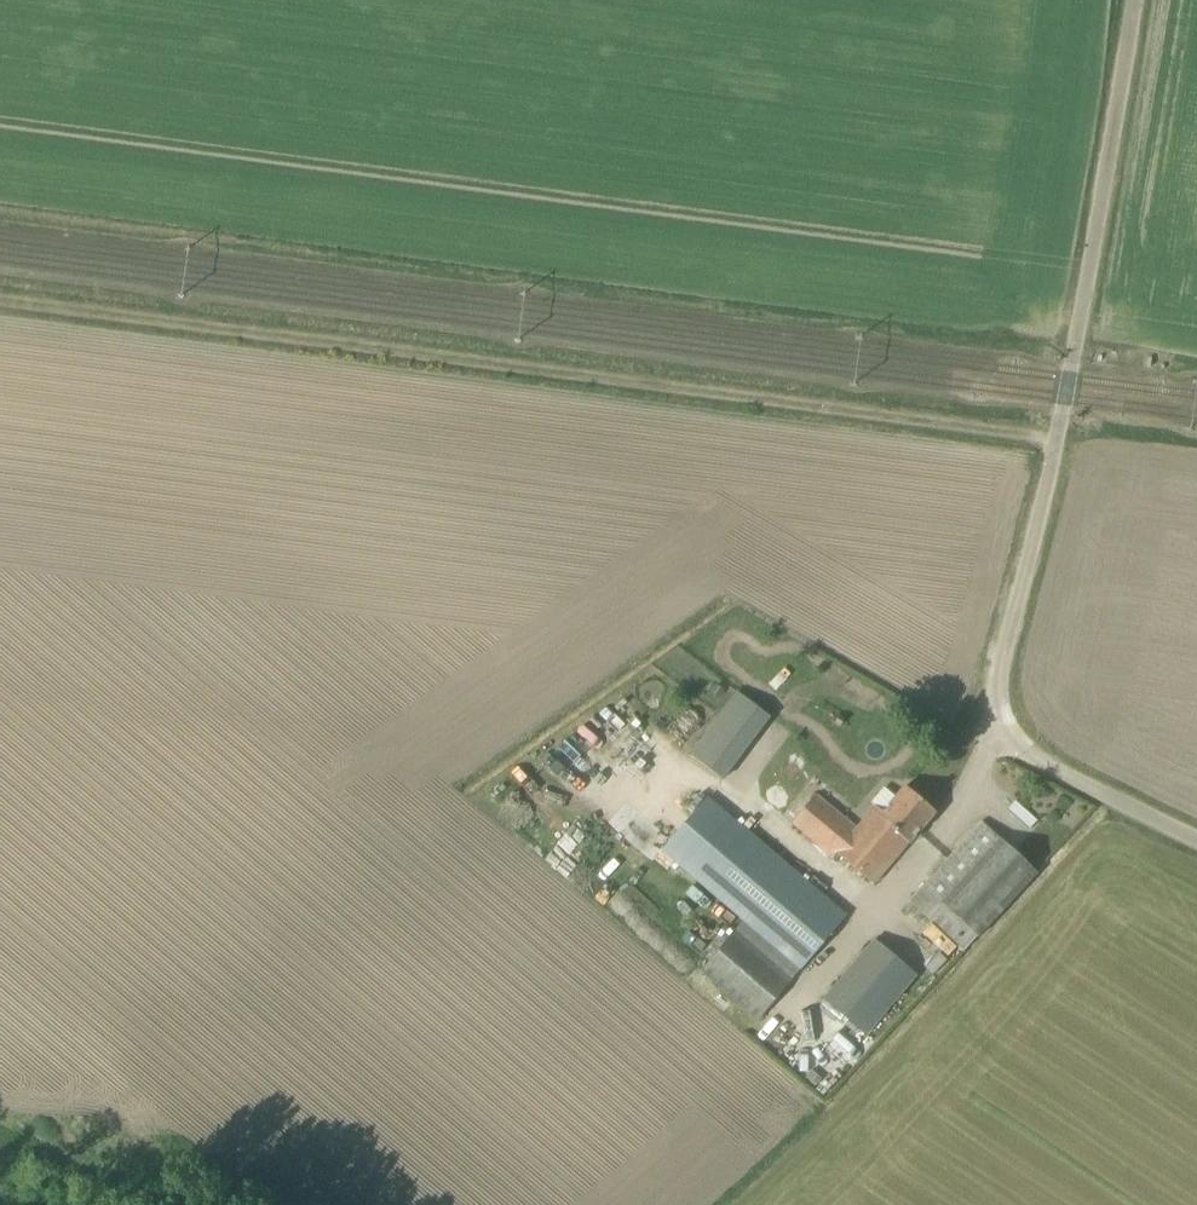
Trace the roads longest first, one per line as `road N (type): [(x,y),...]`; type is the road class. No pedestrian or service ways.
road 1 (unclassified): [(1196,841),(1054,771),(1010,740),(997,704),(1143,0)]

